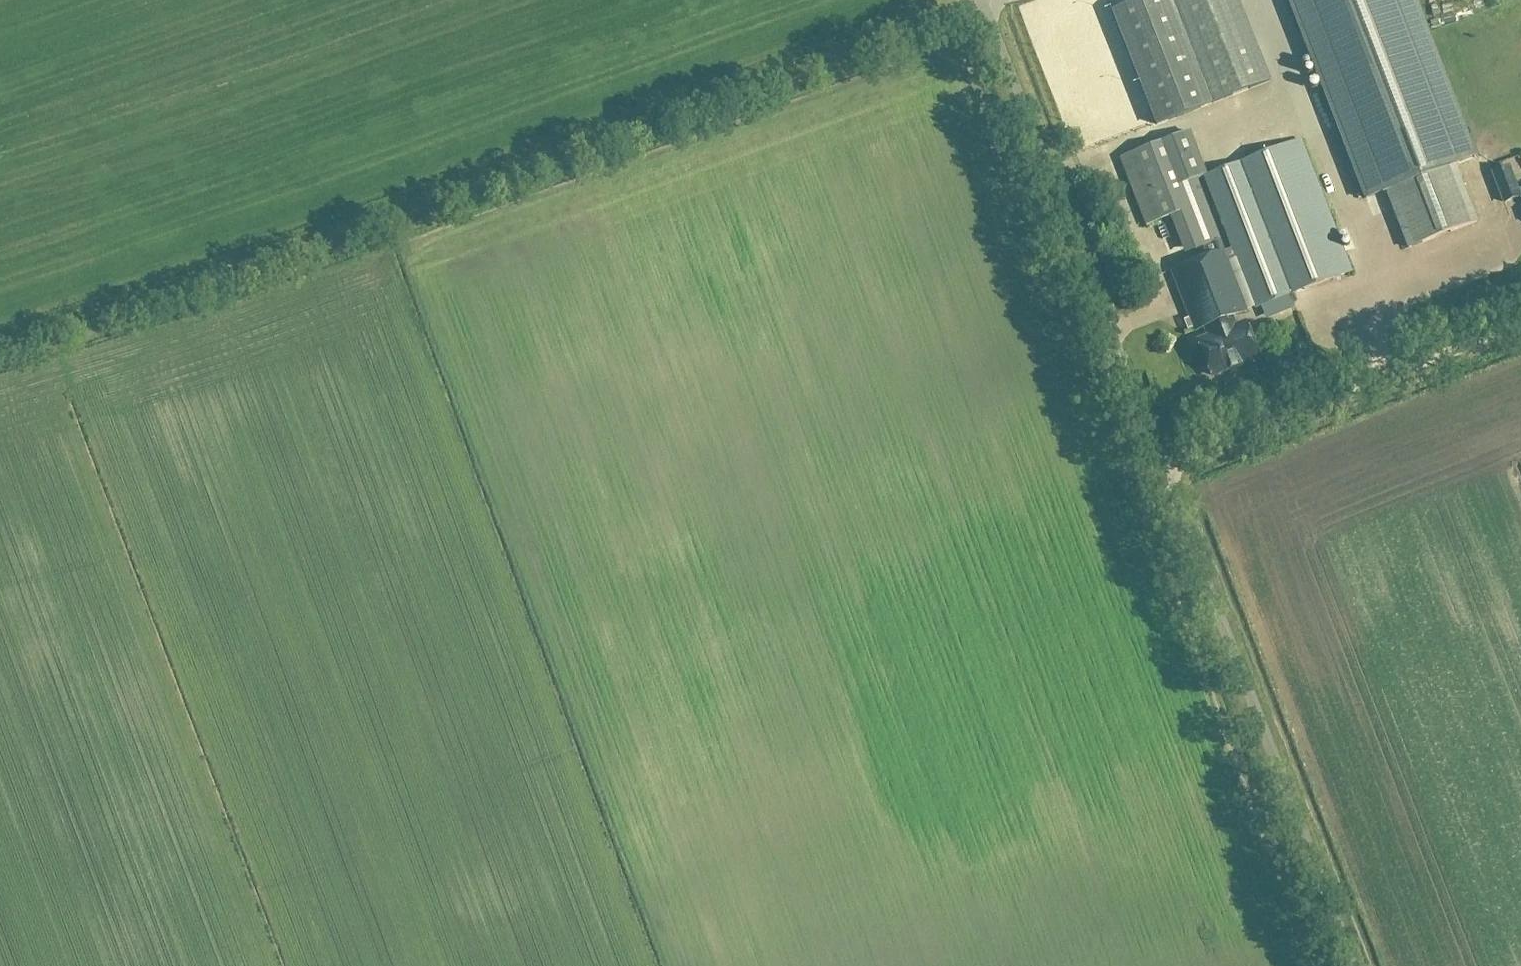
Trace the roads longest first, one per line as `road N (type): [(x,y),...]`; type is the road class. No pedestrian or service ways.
road 1 (track): [(976,0),(352,229),(0,344)]
road 2 (unclassified): [(1351,965),(980,0)]
road 3 (track): [(1161,463),(1520,325)]

